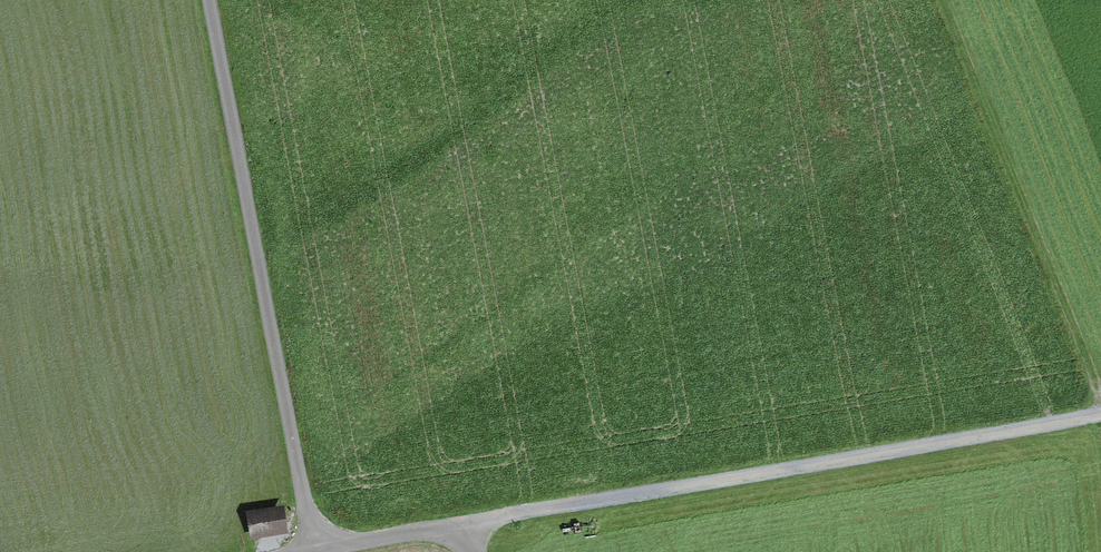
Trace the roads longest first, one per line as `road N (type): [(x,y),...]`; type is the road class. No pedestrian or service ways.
road 1 (track): [(471,527),(1100,415)]
road 2 (track): [(209,0),(315,551)]
road 3 (track): [(938,0),(1100,409)]
road 4 (track): [(471,527),(323,551)]

